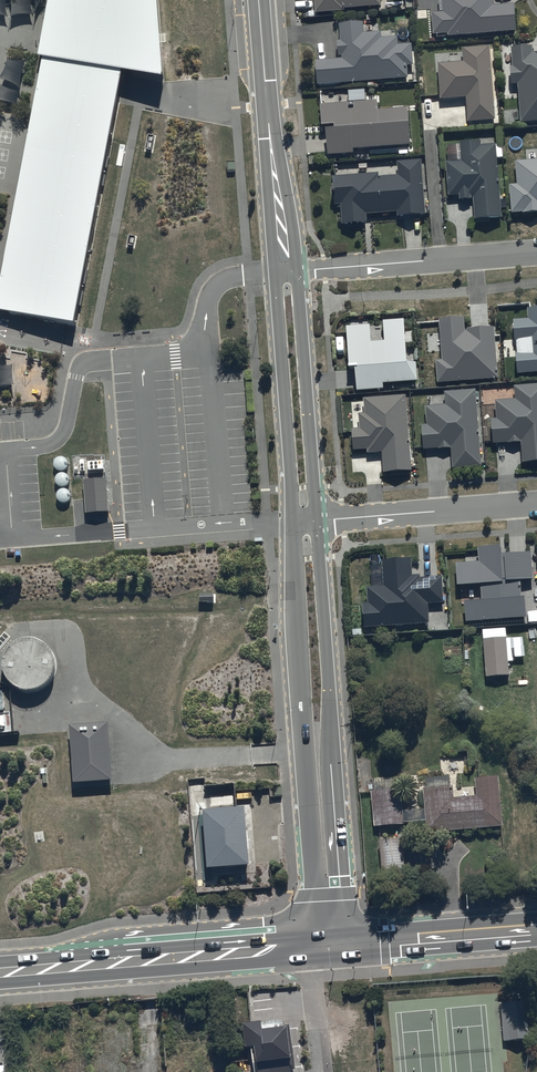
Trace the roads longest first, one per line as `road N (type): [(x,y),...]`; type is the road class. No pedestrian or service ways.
road 1 (tertiary): [(316,520),(343,946)]
road 2 (tertiary): [(318,948),(293,522)]
road 3 (secondary): [(0,972),(318,948)]
road 4 (tertiary): [(297,270),(316,520)]
road 5 (tertiary): [(293,522),(275,272)]
road 6 (residential): [(297,270),(536,253)]
road 7 (residential): [(536,504),(316,520)]
road 8 (secondary): [(343,946),(536,931)]
road 9 (tertiary): [(268,116),(297,270)]
road 10 (tertiary): [(275,272),(268,116)]

